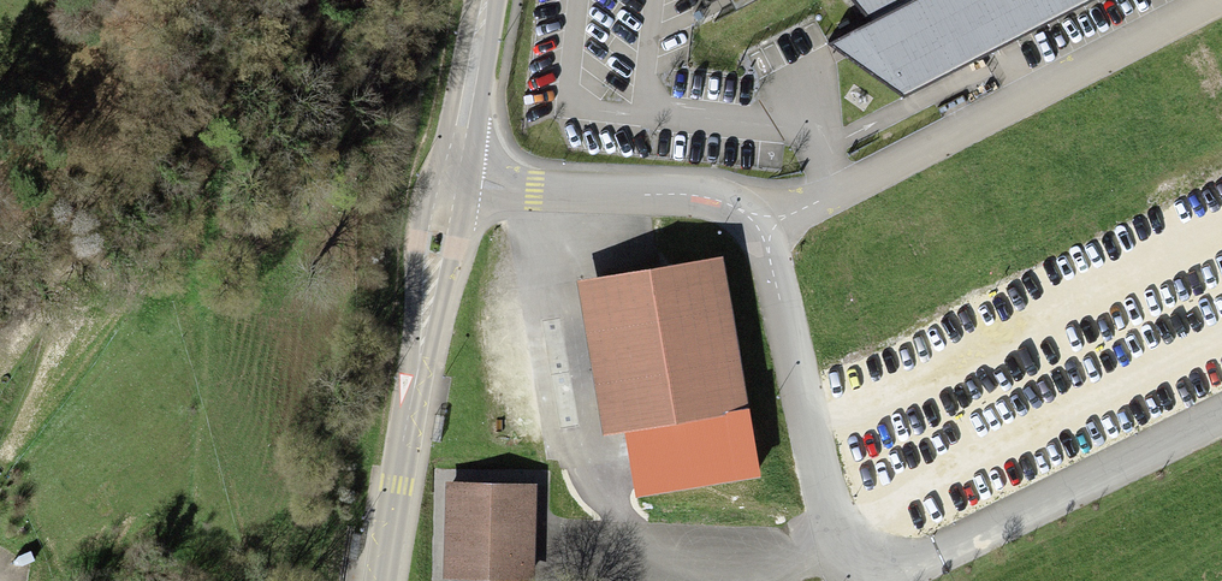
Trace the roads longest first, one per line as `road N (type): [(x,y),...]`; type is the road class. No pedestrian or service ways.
road 1 (residential): [(1221,16),(766,239)]
road 2 (secondary): [(381,580),(453,184)]
road 3 (residential): [(1221,420),(885,580)]
road 4 (residential): [(766,239),(846,580)]
road 5 (residential): [(453,184),(722,204),(749,215),(766,239)]
road 6 (secondary): [(453,184),(487,0)]

